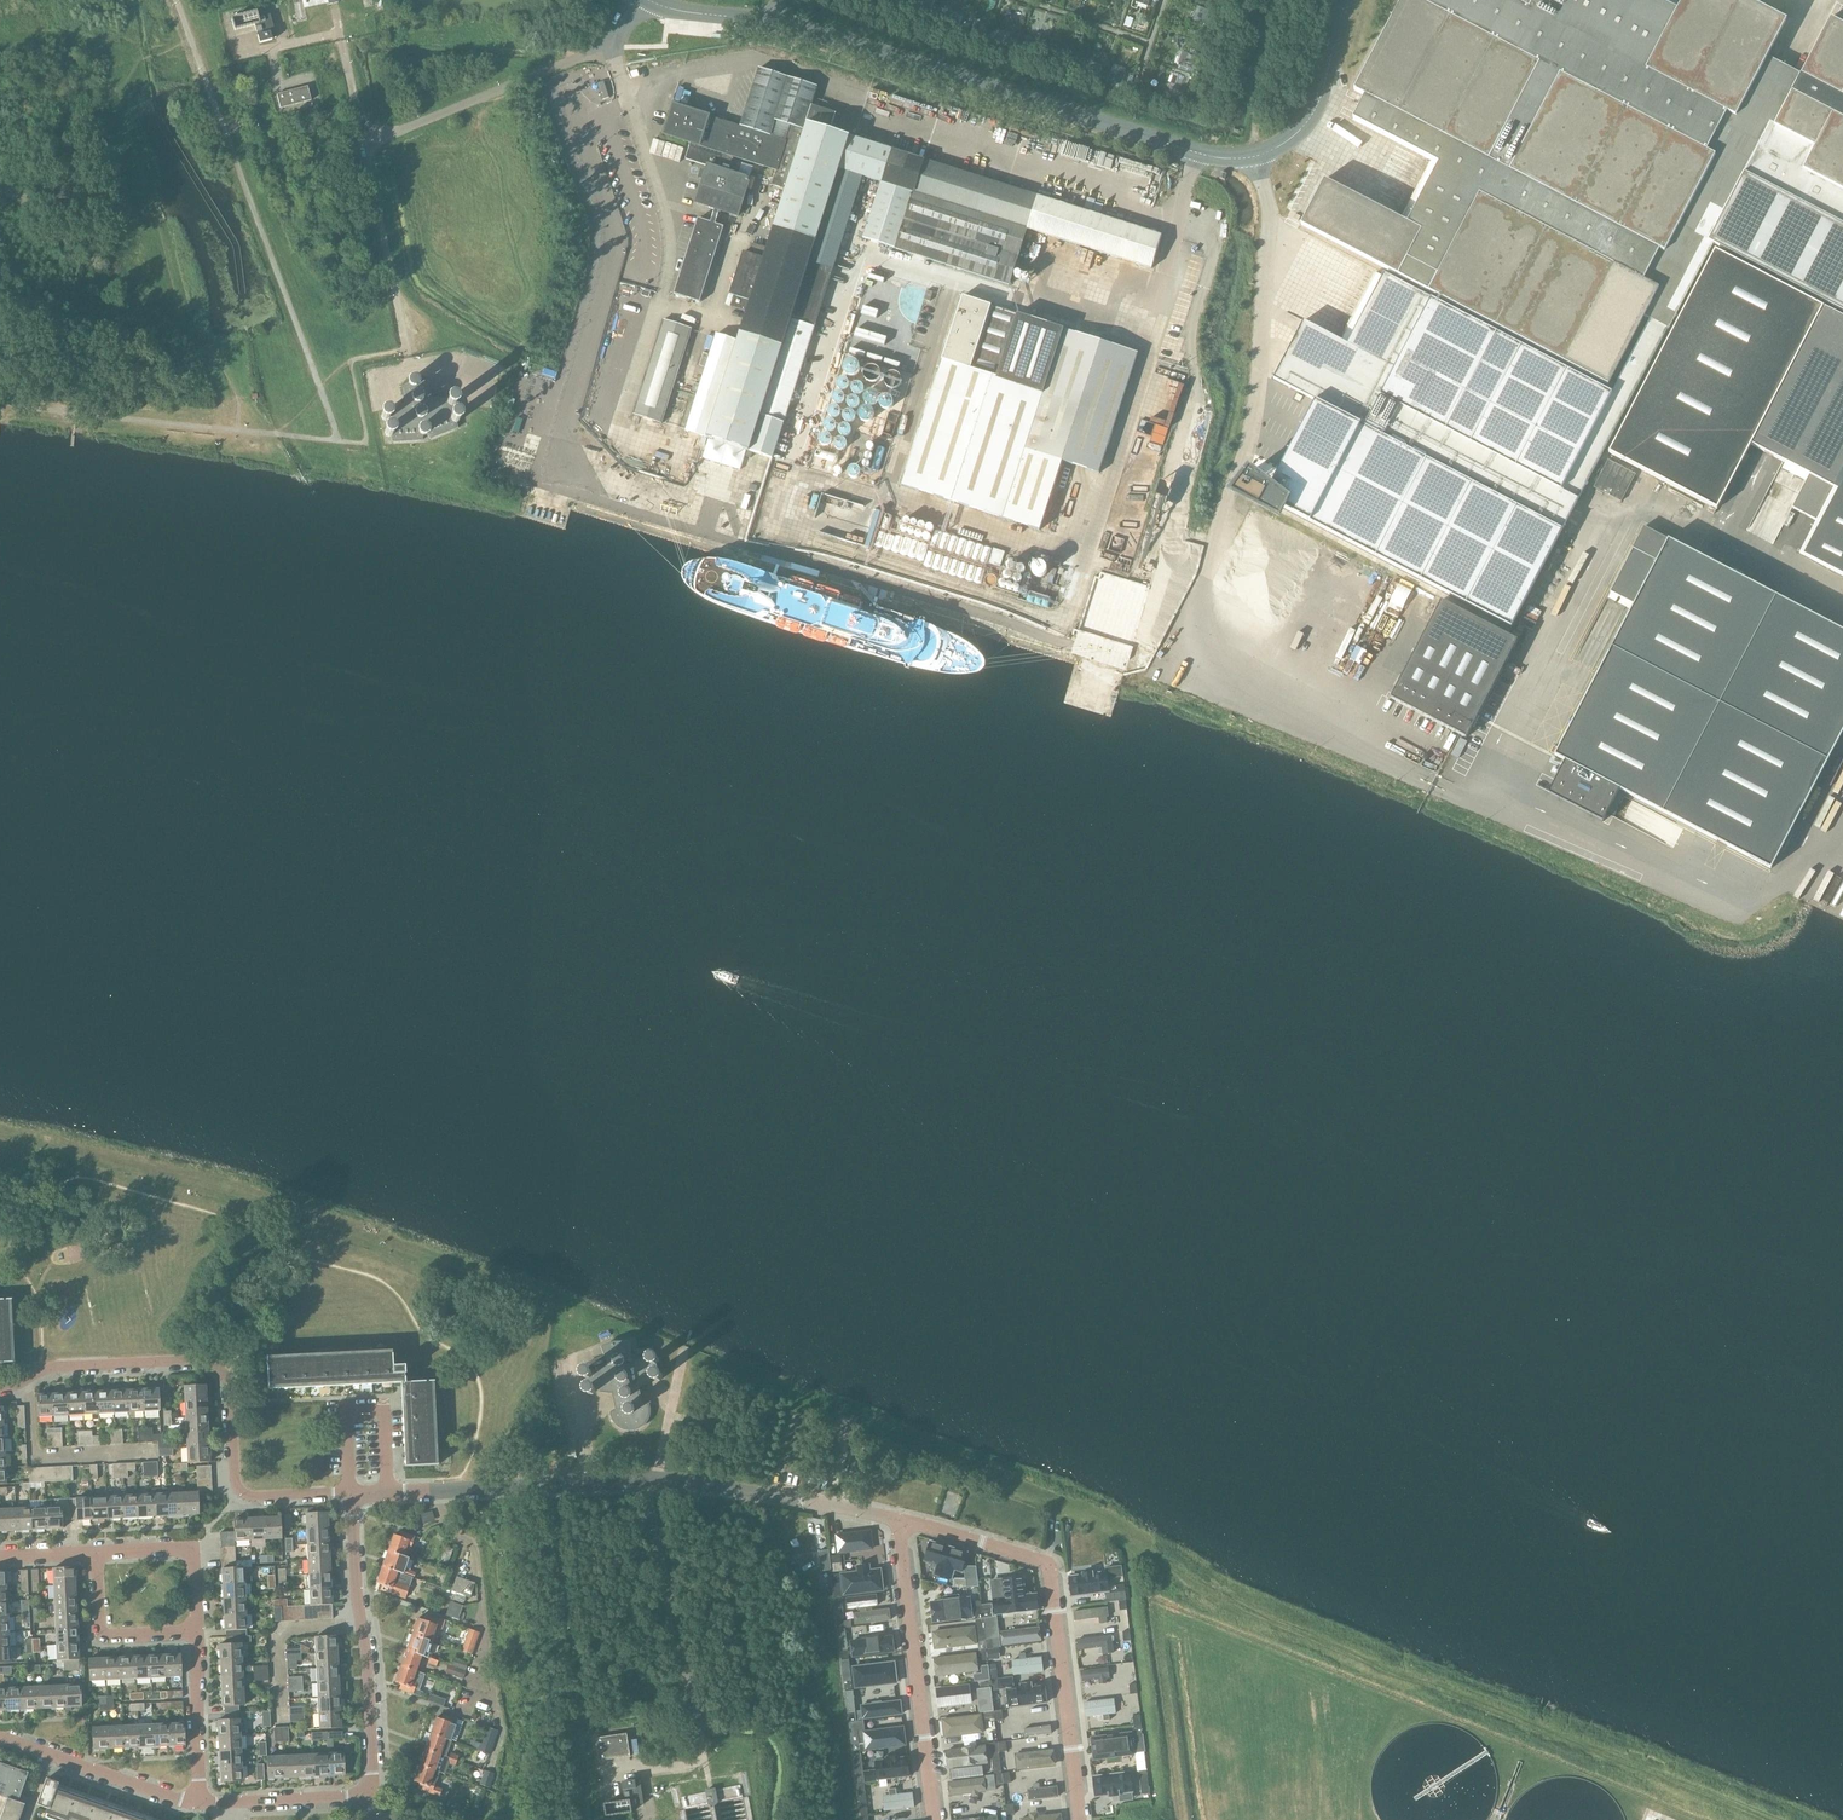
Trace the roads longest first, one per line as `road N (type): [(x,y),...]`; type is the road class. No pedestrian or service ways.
road 1 (motorway): [(734,1819),(349,0)]
road 2 (motorway): [(315,0),(699,1819)]
road 3 (tertiary): [(1271,150),(1231,158),(772,21),(646,0)]
road 4 (unclassified): [(461,373),(519,376),(625,407),(671,251),(666,206),(611,46),(645,0)]
road 5 (residential): [(389,1492),(634,1481),(747,1490),(899,1522)]
road 6 (residential): [(352,1493),(232,1496),(231,1404),(222,1371),(212,1364),(43,1371),(17,1394),(0,1394)]
road 7 (residential): [(899,1522),(934,1819)]
road 8 (residential): [(375,1766),(352,1493)]
road 9 (residential): [(1081,1819),(1051,1565)]
road 10 (residential): [(206,1807),(0,1737)]
road 11 (residential): [(198,1632),(196,1546),(95,1550)]
road 12 (residential): [(95,1550),(101,1637),(198,1632)]
road 13 (tertiary): [(1271,150),(1304,133),(1327,97),(1349,0)]
road 14 (residential): [(206,1807),(198,1632)]
road 15 (residential): [(366,1789),(206,1807)]
road 16 (residential): [(1051,1565),(899,1522)]
road 17 (residential): [(389,1492),(385,1400),(347,1402)]

